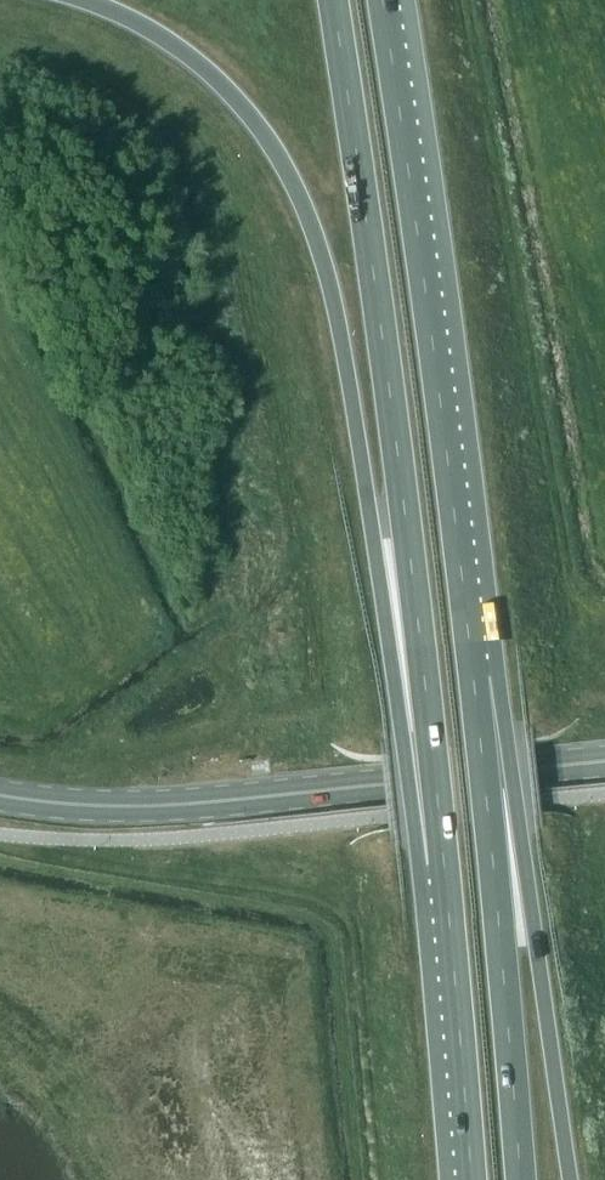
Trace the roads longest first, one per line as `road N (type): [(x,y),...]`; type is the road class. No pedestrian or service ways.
road 1 (trunk): [(88,0),(157,33),(217,78),(269,140),(310,218),(339,315),(373,542),(443,865)]
road 2 (trunk): [(333,0),(380,319),(443,865)]
road 3 (trunk): [(472,682),(383,0)]
road 4 (tertiary): [(604,760),(141,806),(0,795)]
road 5 (trunk): [(570,1179),(535,947),(472,682)]
road 6 (trunk): [(521,1179),(472,682)]
road 7 (trunk): [(443,865),(471,1179)]

